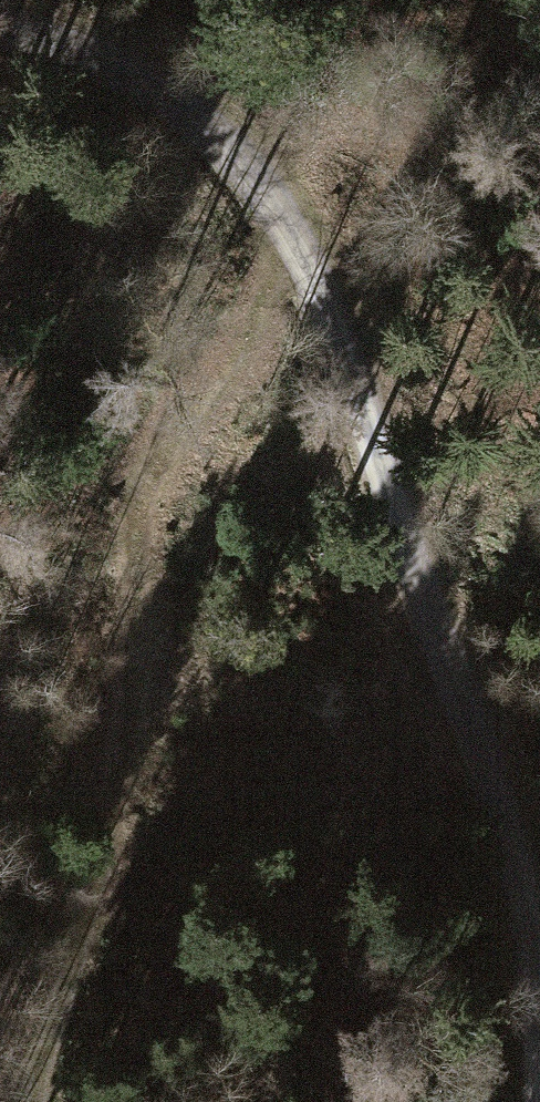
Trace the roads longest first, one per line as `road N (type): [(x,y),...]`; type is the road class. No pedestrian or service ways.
road 1 (track): [(0,33),(180,98),(282,191),(354,357),(498,785),(539,969)]
road 2 (track): [(323,285),(186,398),(141,555),(127,736),(45,1101)]

